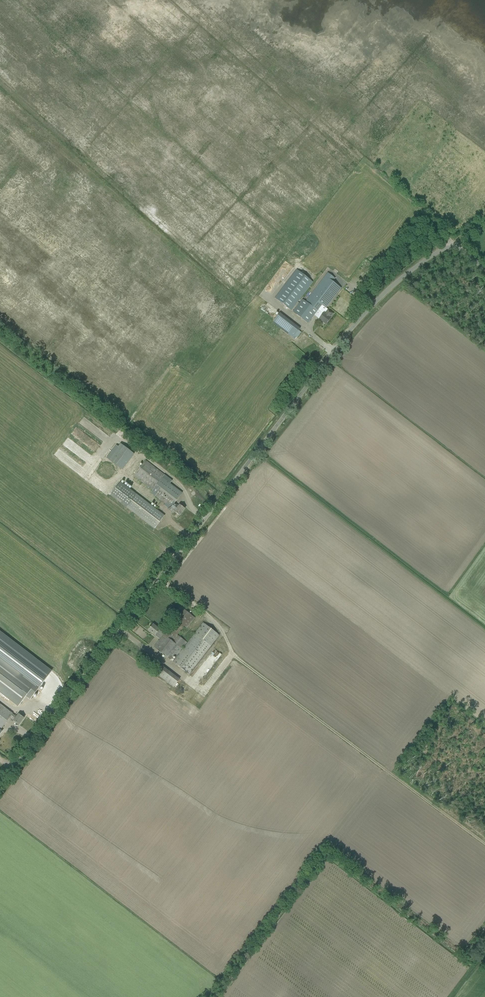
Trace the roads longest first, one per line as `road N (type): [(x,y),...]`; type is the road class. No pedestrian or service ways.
road 1 (unclassified): [(0,781),(345,336),(412,267),(459,238),(484,261)]

